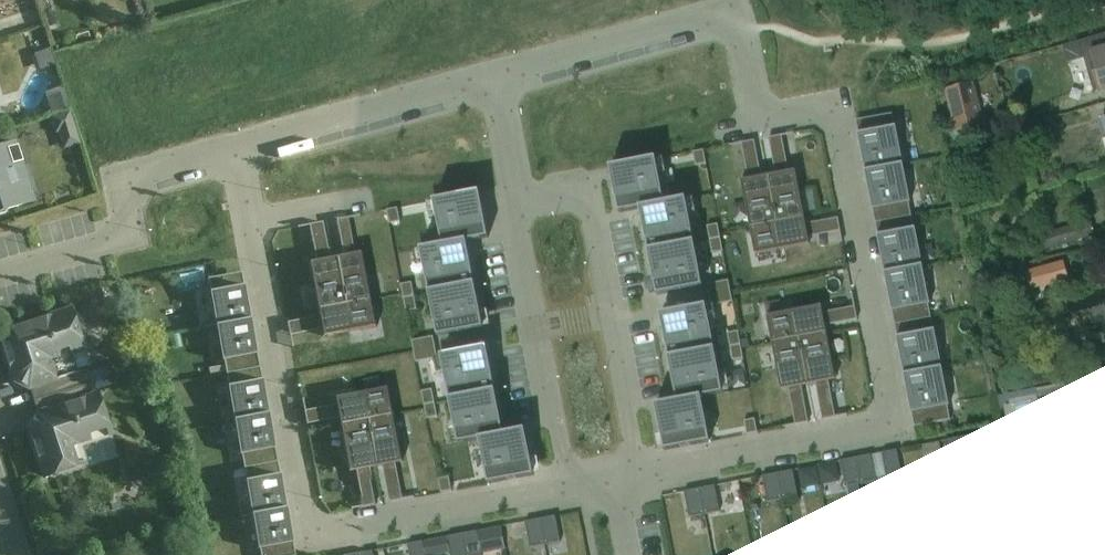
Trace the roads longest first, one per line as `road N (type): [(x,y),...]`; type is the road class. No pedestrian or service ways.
road 1 (residential): [(496,82),(734,16),(757,124),(832,109),(892,424),(642,469)]
road 2 (residential): [(563,483),(305,530),(236,153)]
road 3 (residential): [(642,469),(584,191),(522,202)]
road 4 (residential): [(0,278),(129,237),(123,186),(236,153)]
road 5 (residential): [(522,202),(509,205),(563,483)]
road 6 (residential): [(236,153),(496,82)]
road 7 (residential): [(522,202),(496,82)]

